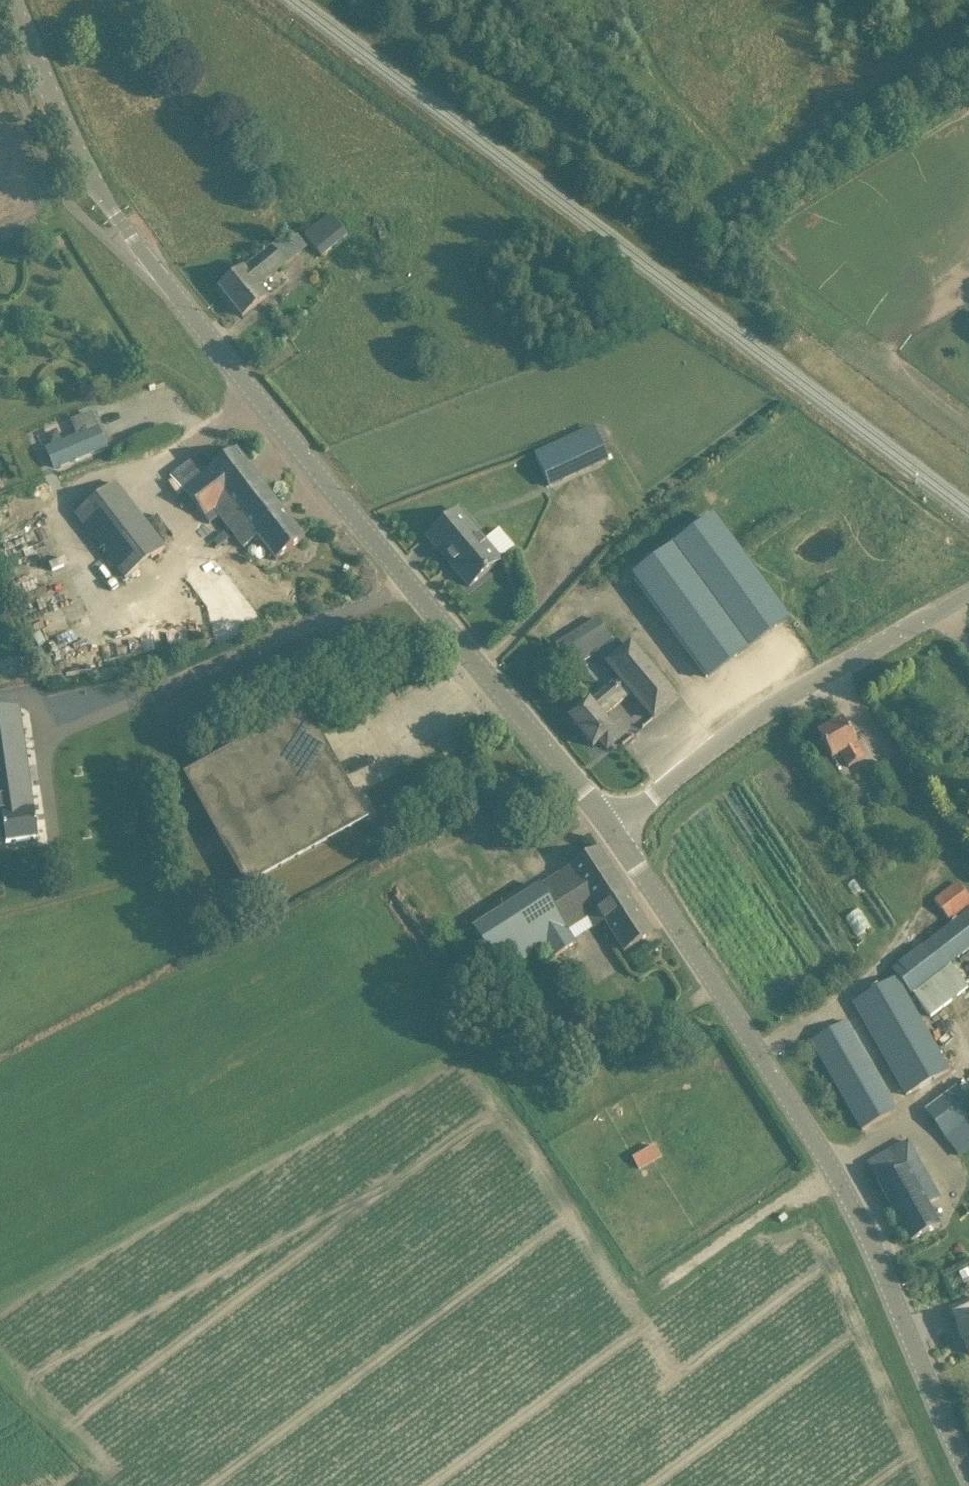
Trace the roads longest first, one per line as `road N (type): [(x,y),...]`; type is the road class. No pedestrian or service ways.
road 1 (tertiary): [(616,836),(110,207),(14,0)]
road 2 (tertiary): [(968,1468),(828,1160),(616,836)]
road 3 (track): [(968,21),(874,79),(739,196),(716,203),(644,182),(400,0)]
road 4 (unclassified): [(616,836),(751,720),(968,595)]

